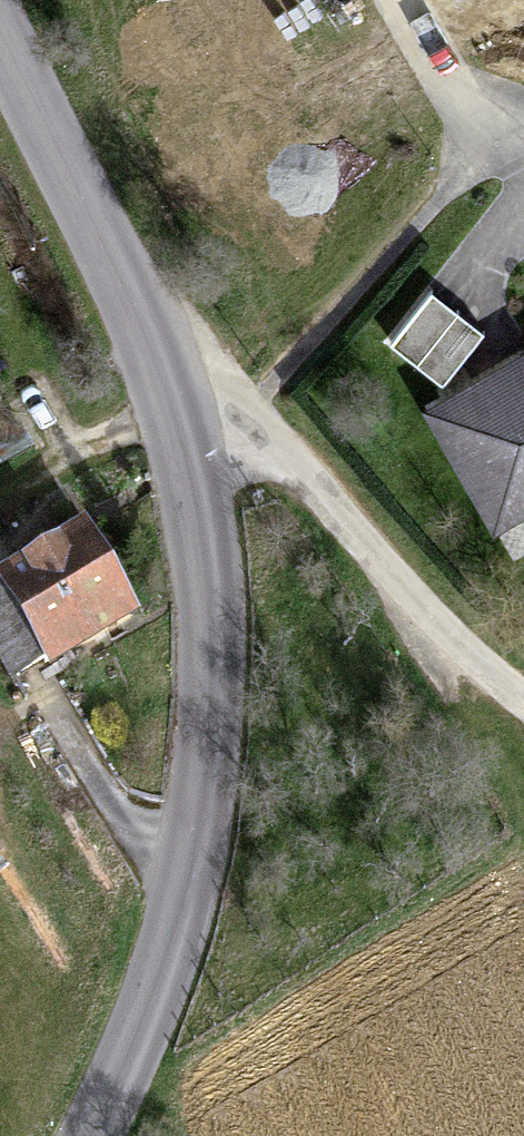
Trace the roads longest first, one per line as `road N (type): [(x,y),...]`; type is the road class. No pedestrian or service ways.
road 1 (tertiary): [(0,45),(167,401),(196,583),(195,819),(141,1026),(87,1135)]
road 2 (track): [(523,700),(402,599),(258,424),(167,401)]
road 3 (residential): [(415,0),(503,147)]

